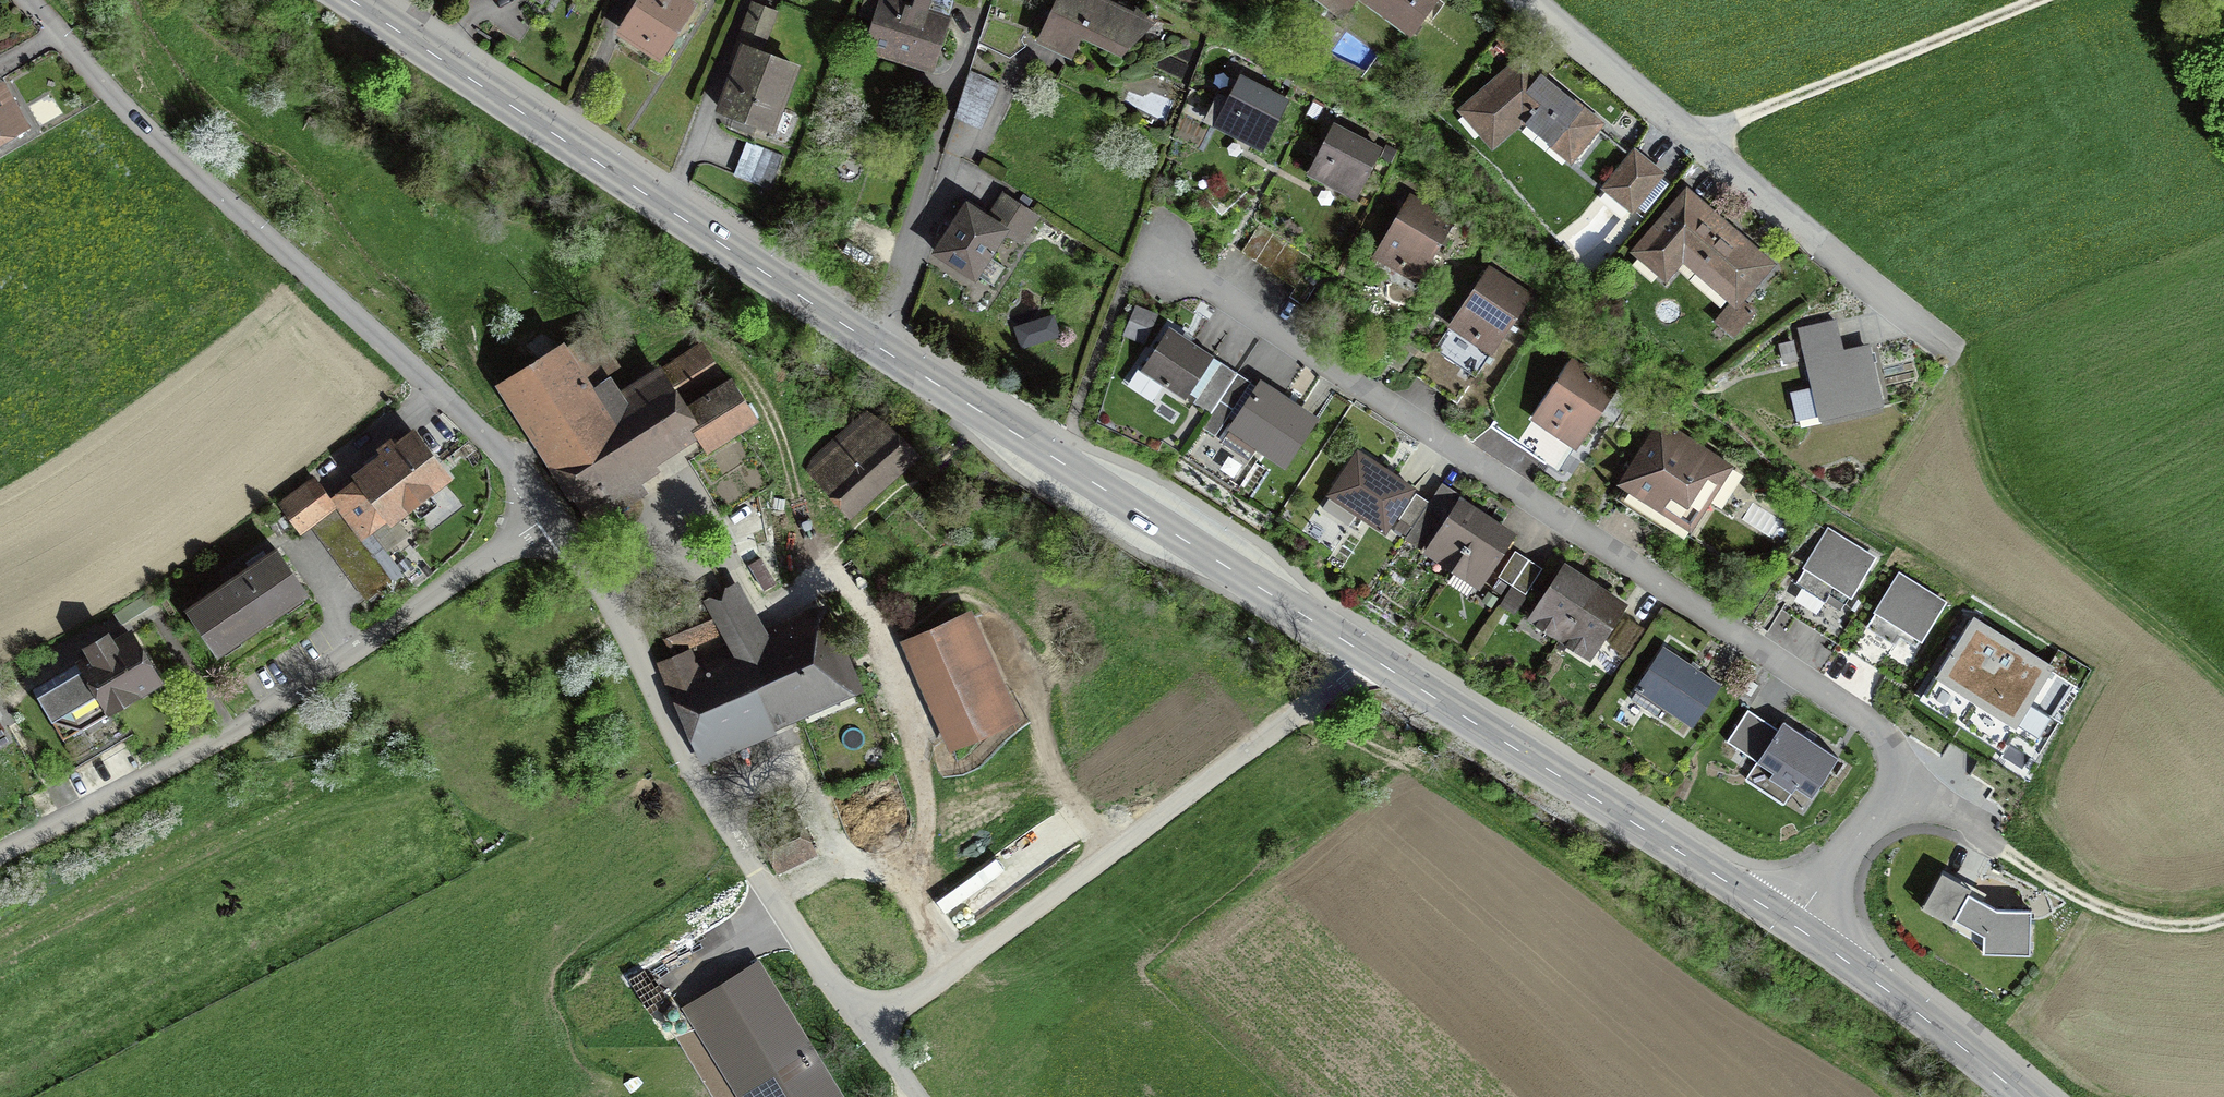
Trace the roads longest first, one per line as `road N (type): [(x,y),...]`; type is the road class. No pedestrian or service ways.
road 1 (secondary): [(1361,655),(352,0)]
road 2 (residential): [(1161,250),(1872,733),(1886,754),(1890,791),(1798,927)]
road 3 (residential): [(27,0),(132,117),(360,319),(548,512)]
road 4 (residential): [(548,512),(260,716),(0,858)]
road 5 (residential): [(1361,655),(1112,853),(865,1028)]
road 6 (residential): [(548,512),(607,602),(687,761),(865,1028)]
road 7 (residential): [(1958,355),(1524,0)]
road 8 (secondary): [(1798,927),(1361,655)]
road 9 (track): [(1958,355),(2005,493),(2223,680)]
road 10 (track): [(1698,143),(2039,0)]
road 11 (secondary): [(2023,1096),(1798,927)]

